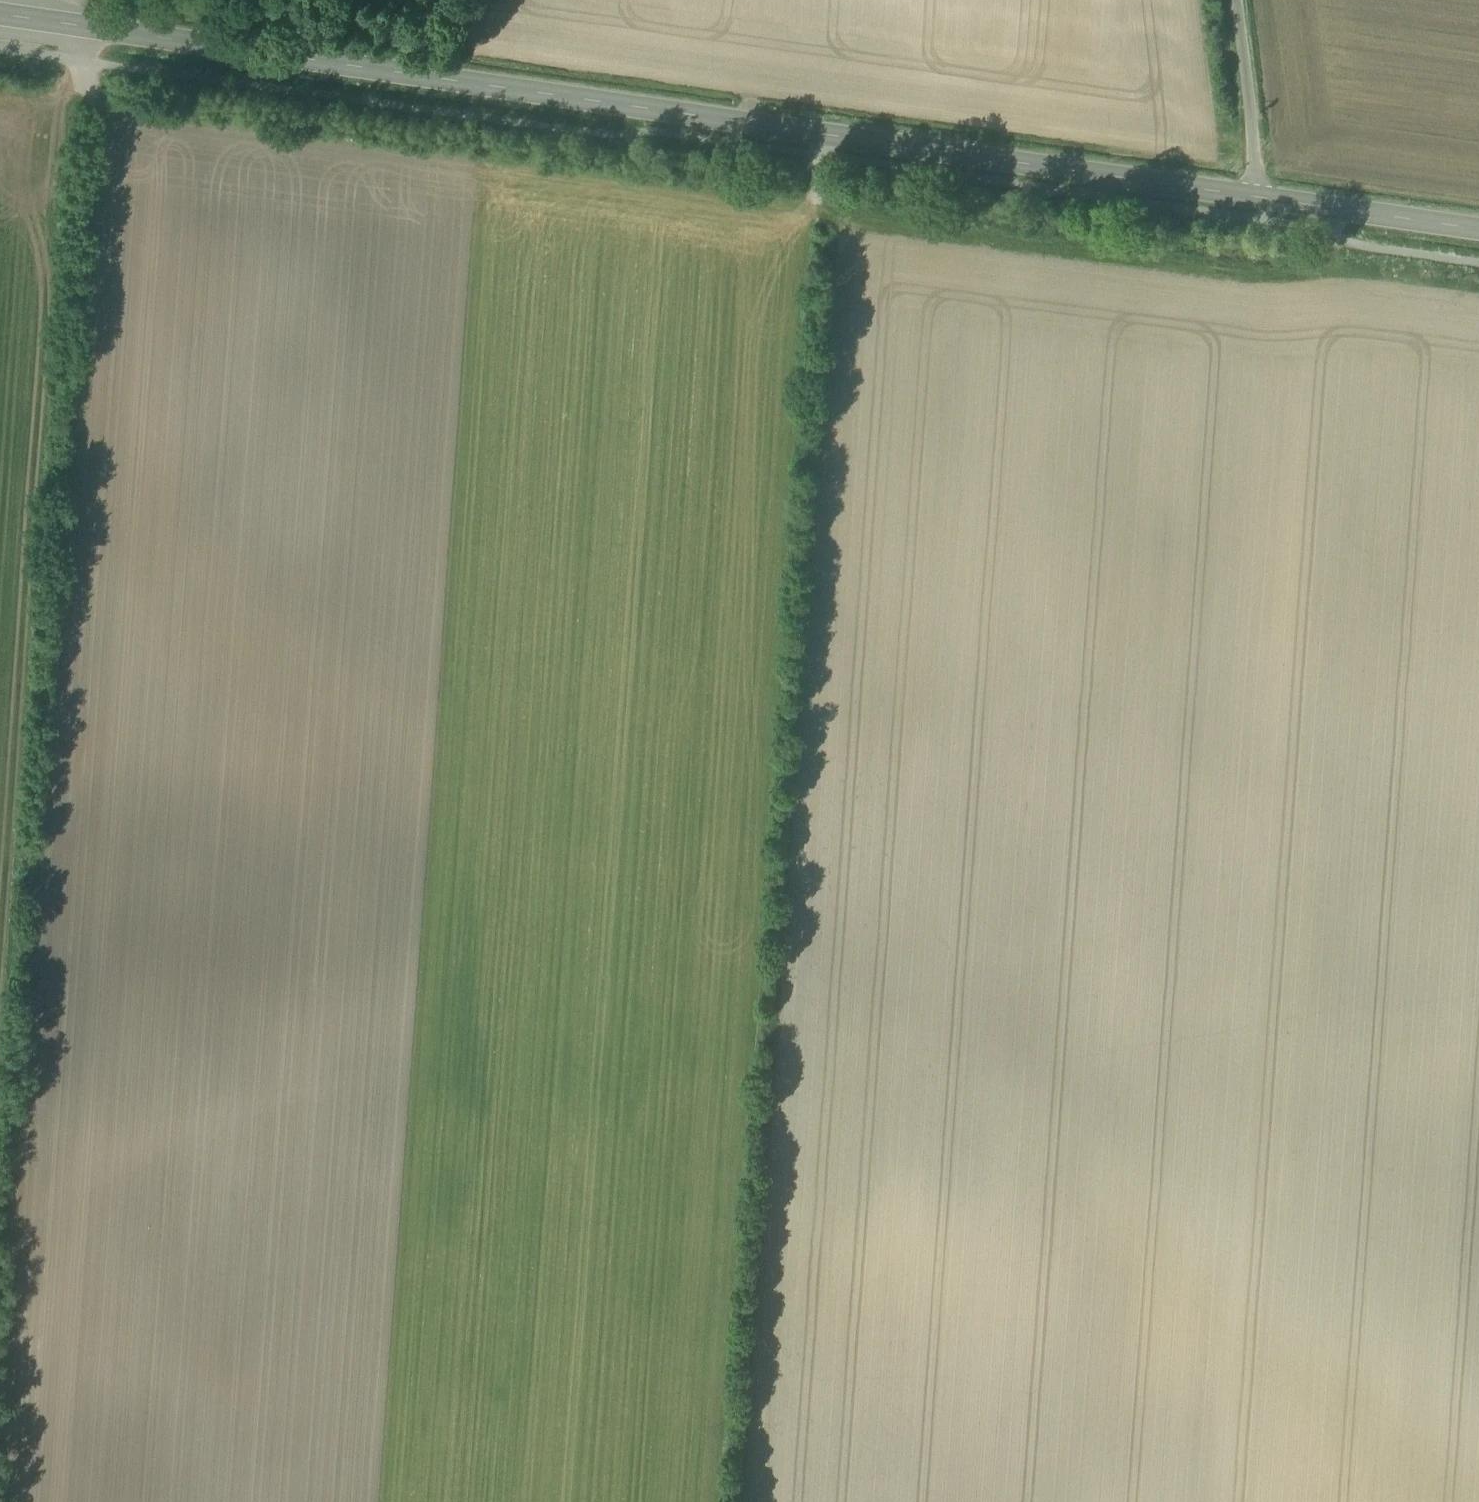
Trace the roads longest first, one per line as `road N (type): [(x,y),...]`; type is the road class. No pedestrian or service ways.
road 1 (secondary): [(1263,198),(0,16)]
road 2 (secondary): [(1478,230),(1263,198)]
road 3 (unclassified): [(1234,0),(1263,198)]

